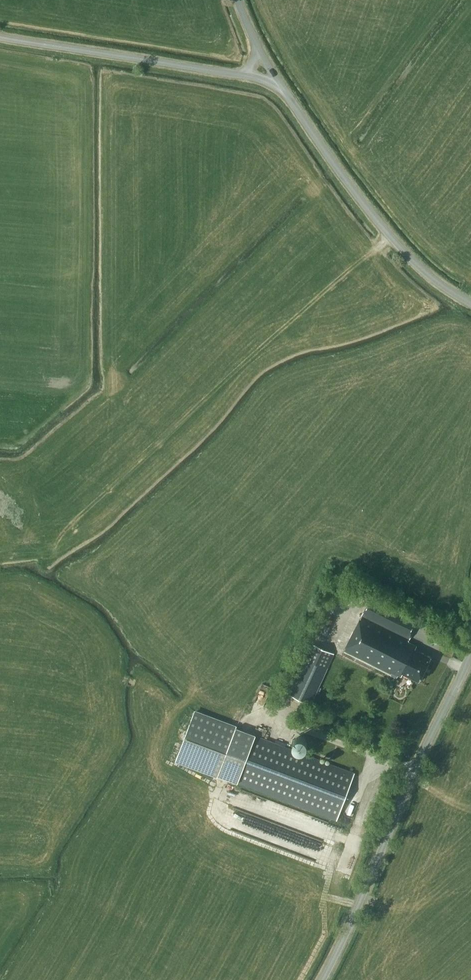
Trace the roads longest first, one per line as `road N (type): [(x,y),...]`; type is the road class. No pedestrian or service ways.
road 1 (unclassified): [(322,979),(470,655)]
road 2 (unclassified): [(470,304),(415,267),(284,93)]
road 3 (unclassified): [(245,75),(0,39)]

